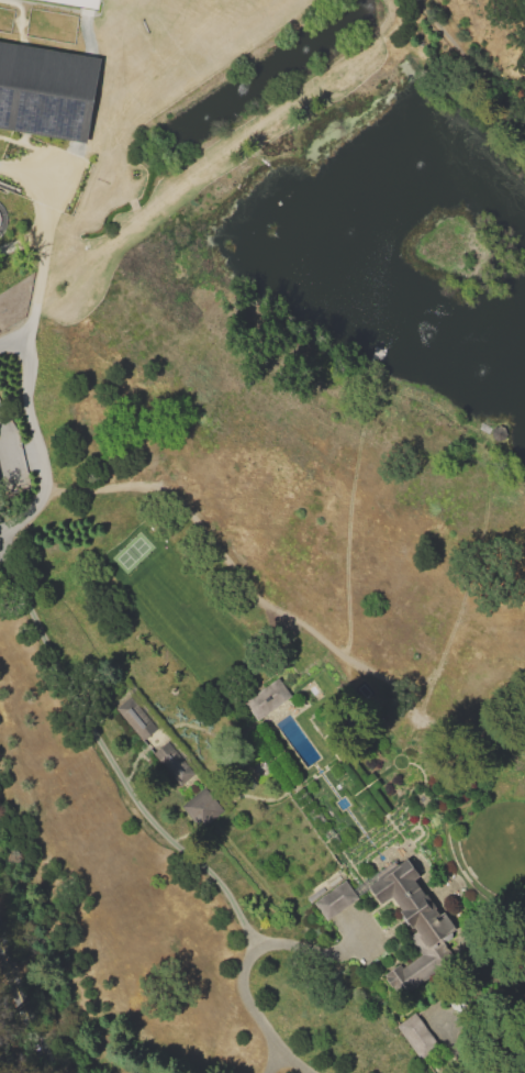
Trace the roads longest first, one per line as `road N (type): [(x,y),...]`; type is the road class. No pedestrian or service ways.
road 1 (secondary): [(51,1072),(0,940)]

